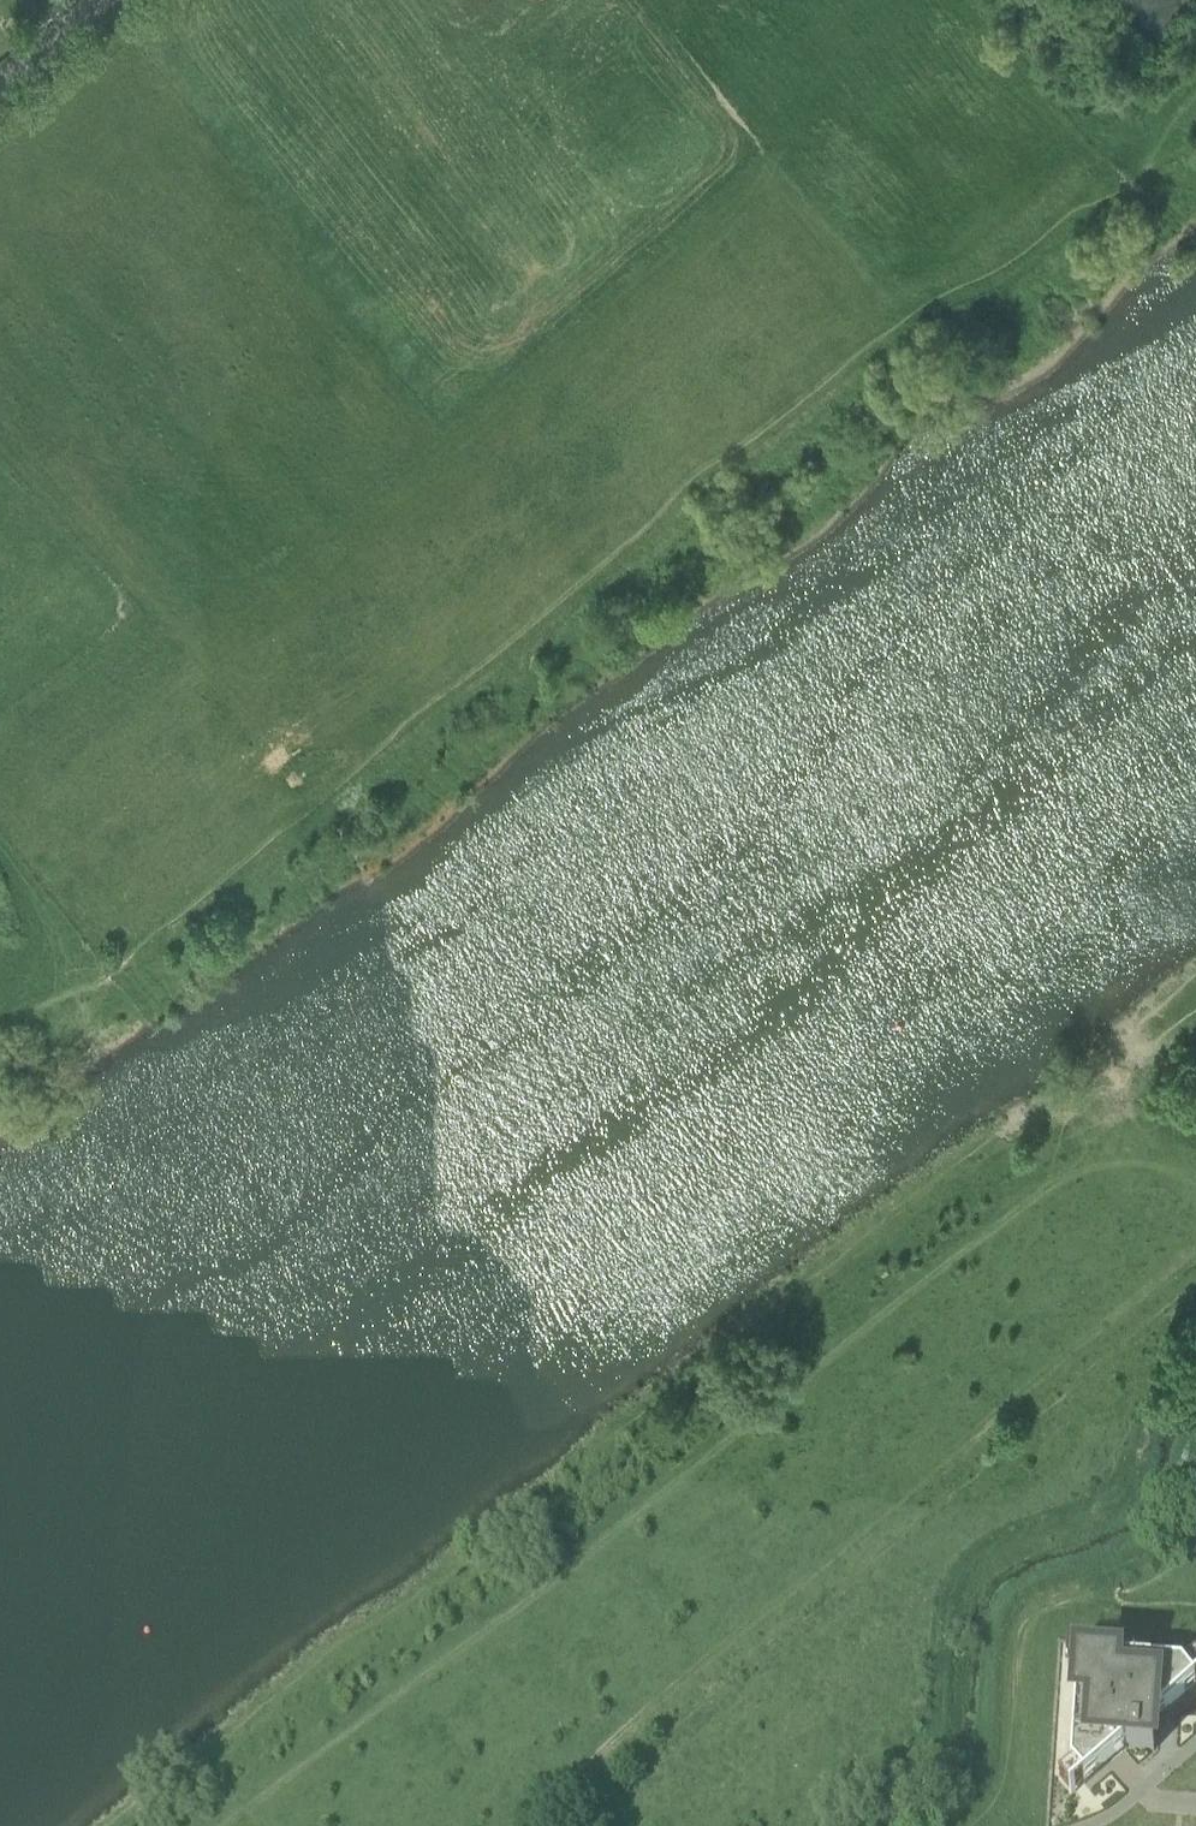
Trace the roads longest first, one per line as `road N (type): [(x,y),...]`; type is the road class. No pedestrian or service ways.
road 1 (track): [(836,1825),(872,1789),(929,1764),(942,1746),(947,1609),(960,1576),(993,1546),(1101,1507),(1126,1484),(1160,1383),(1195,1322)]
road 2 (unclassified): [(0,87),(103,0)]

